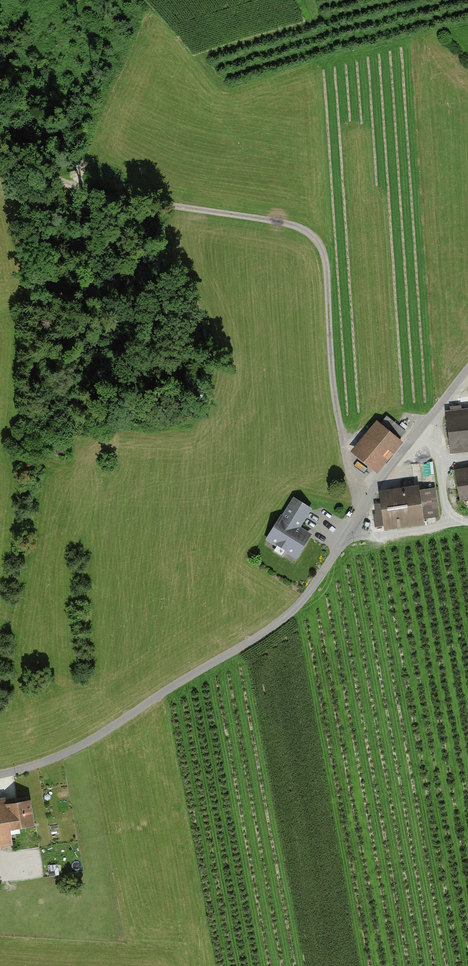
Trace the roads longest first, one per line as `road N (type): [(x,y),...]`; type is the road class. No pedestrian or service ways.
road 1 (track): [(467,522),(387,536),(363,532),(339,424),(319,242),(272,222),(0,173)]
road 2 (unclassified): [(467,370),(375,490),(314,588),(276,626),(75,749),(0,775)]

